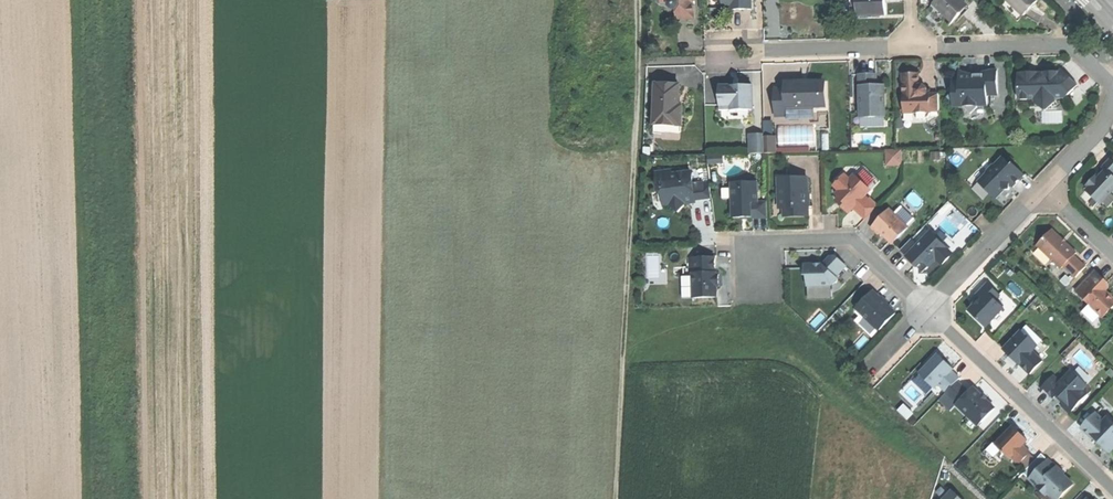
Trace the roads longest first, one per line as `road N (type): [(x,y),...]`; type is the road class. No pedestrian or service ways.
road 1 (track): [(616,498),(637,0)]
road 2 (residential): [(1112,488),(928,308)]
road 3 (residential): [(928,308),(851,240),(768,242),(759,279)]
road 4 (residential): [(1110,83),(1068,47),(917,49)]
road 5 (residential): [(917,49),(715,55)]
road 6 (residential): [(928,308),(1044,186)]

